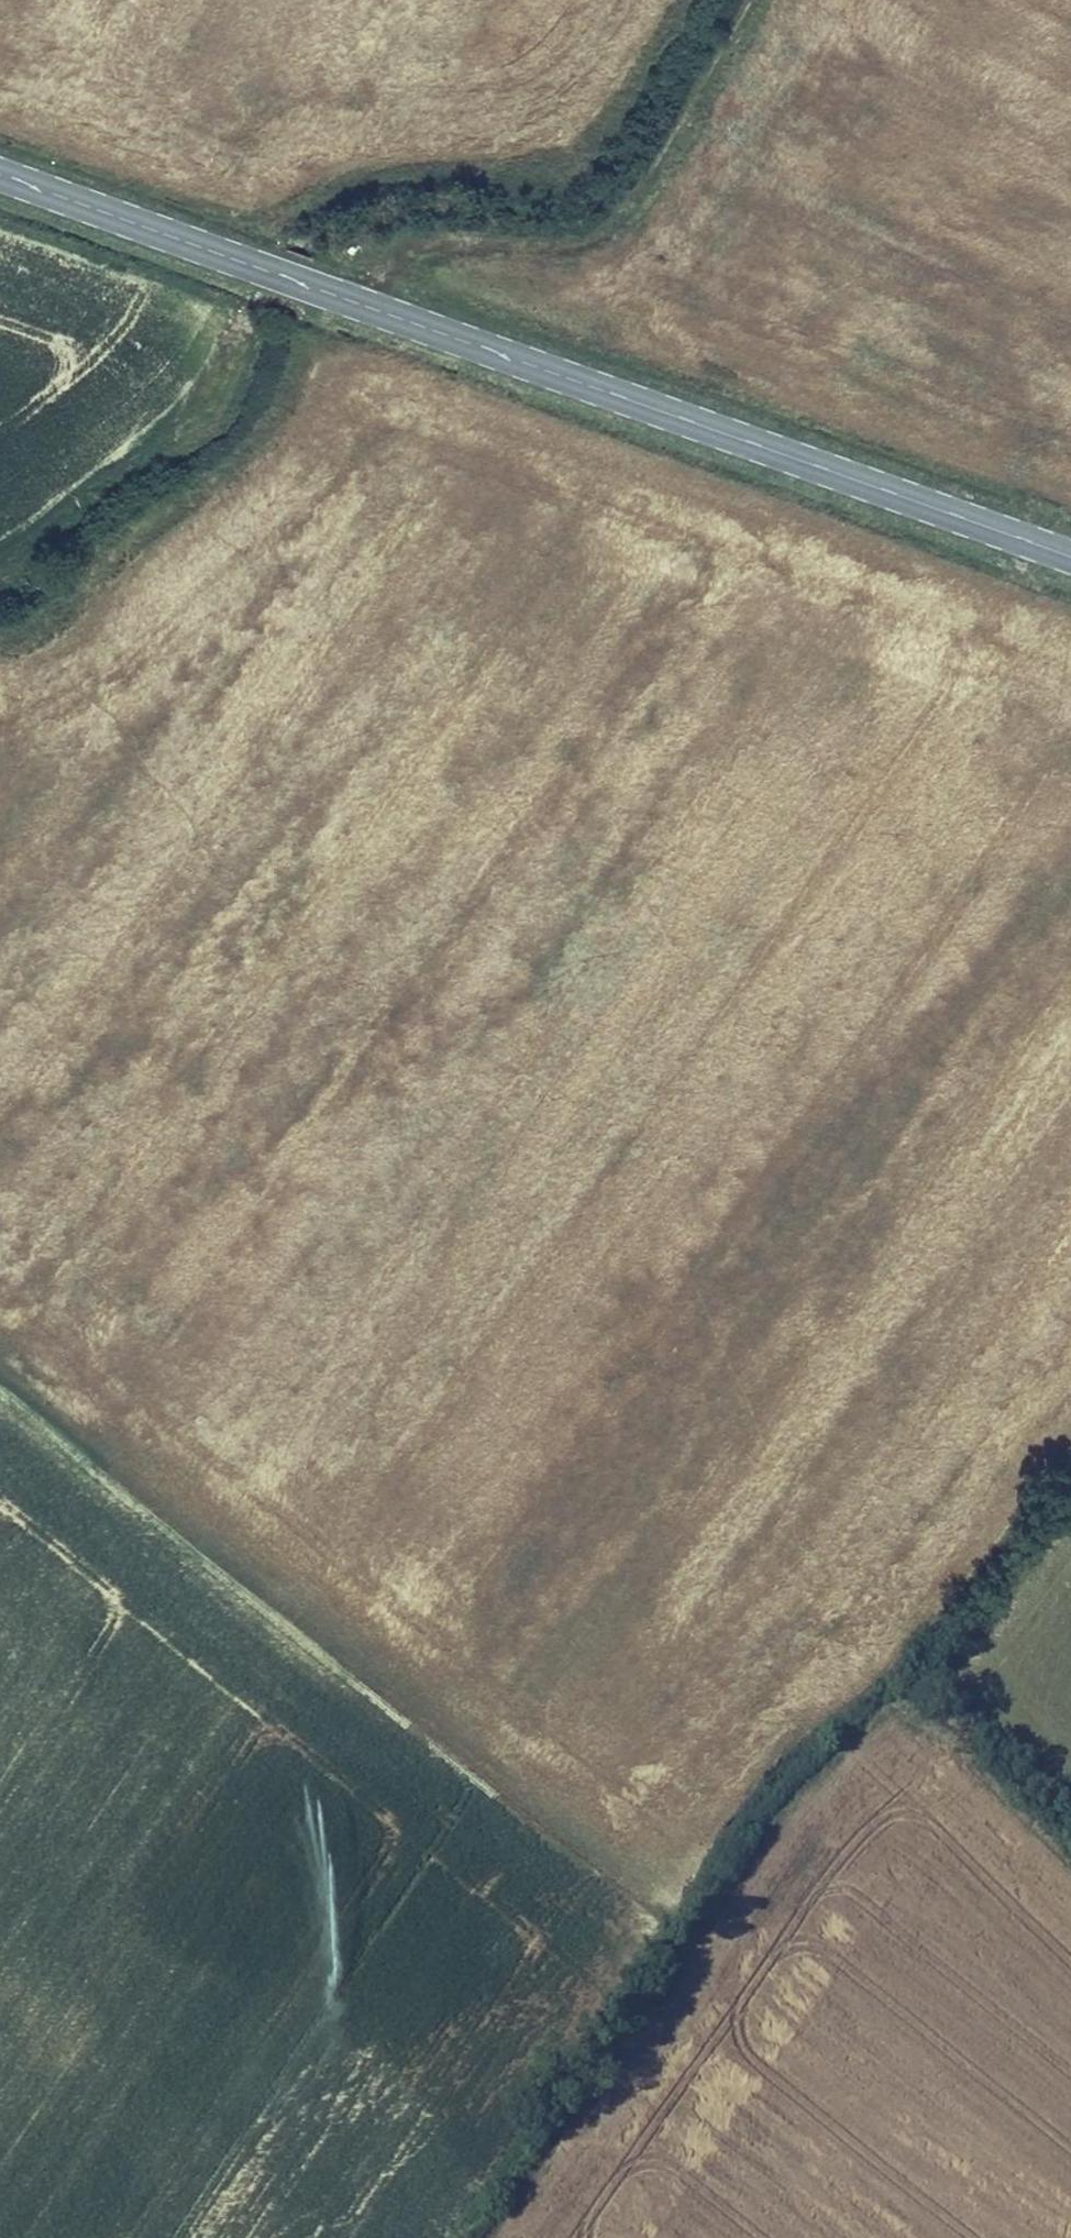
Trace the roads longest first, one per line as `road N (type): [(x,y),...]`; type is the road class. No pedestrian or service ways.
road 1 (primary): [(0,173),(1070,558)]

